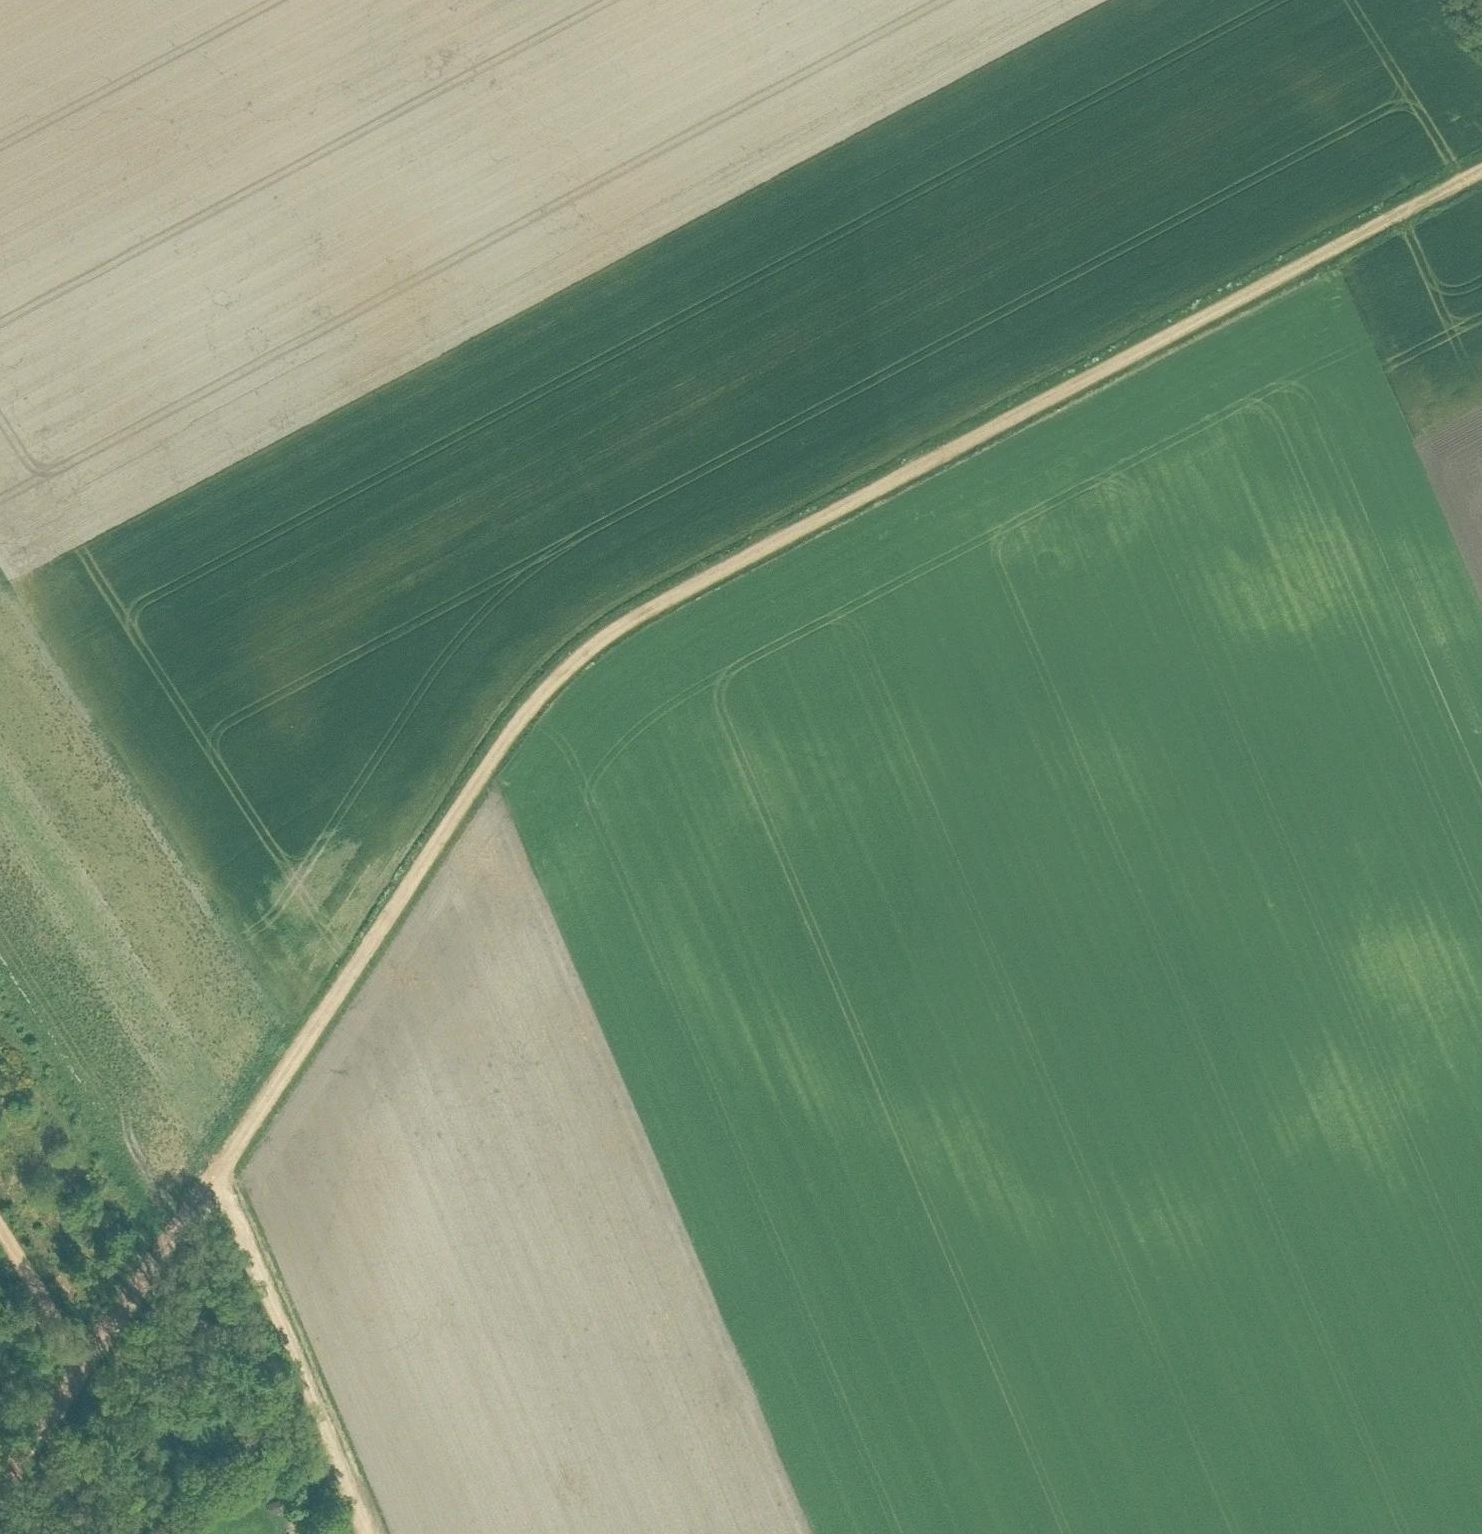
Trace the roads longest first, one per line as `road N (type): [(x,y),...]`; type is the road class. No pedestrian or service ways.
road 1 (track): [(0,1490),(519,712),(570,654),(625,615),(1481,170)]
road 2 (track): [(368,1533),(214,1171)]
road 3 (track): [(89,1358),(0,1219)]

